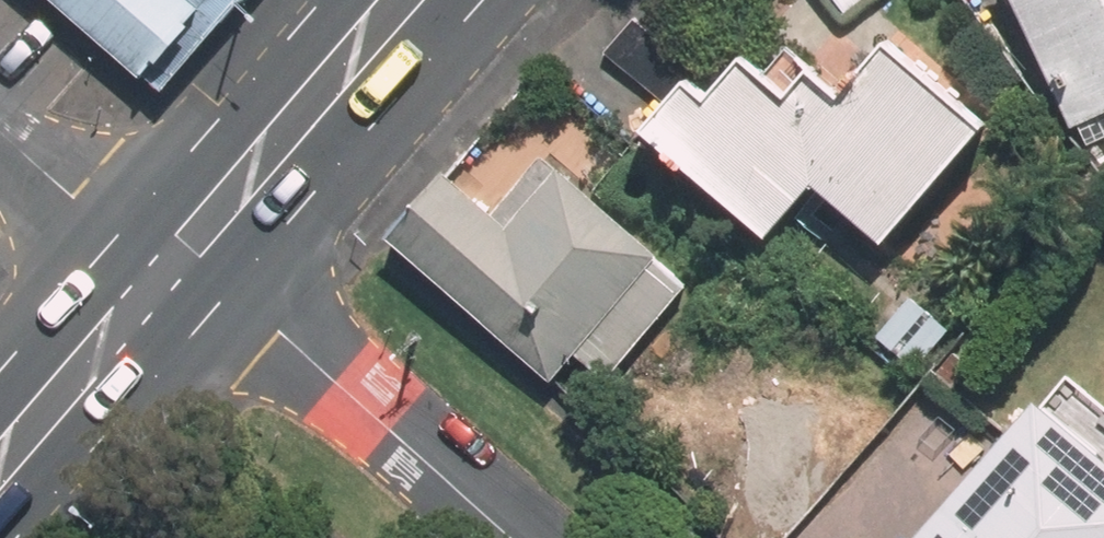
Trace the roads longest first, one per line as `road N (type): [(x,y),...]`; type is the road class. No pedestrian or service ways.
road 1 (residential): [(511,537),(279,338),(173,264)]
road 2 (secondary): [(406,0),(173,264)]
road 3 (secondary): [(173,264),(0,465)]
road 4 (residential): [(173,264),(66,195),(0,133)]

